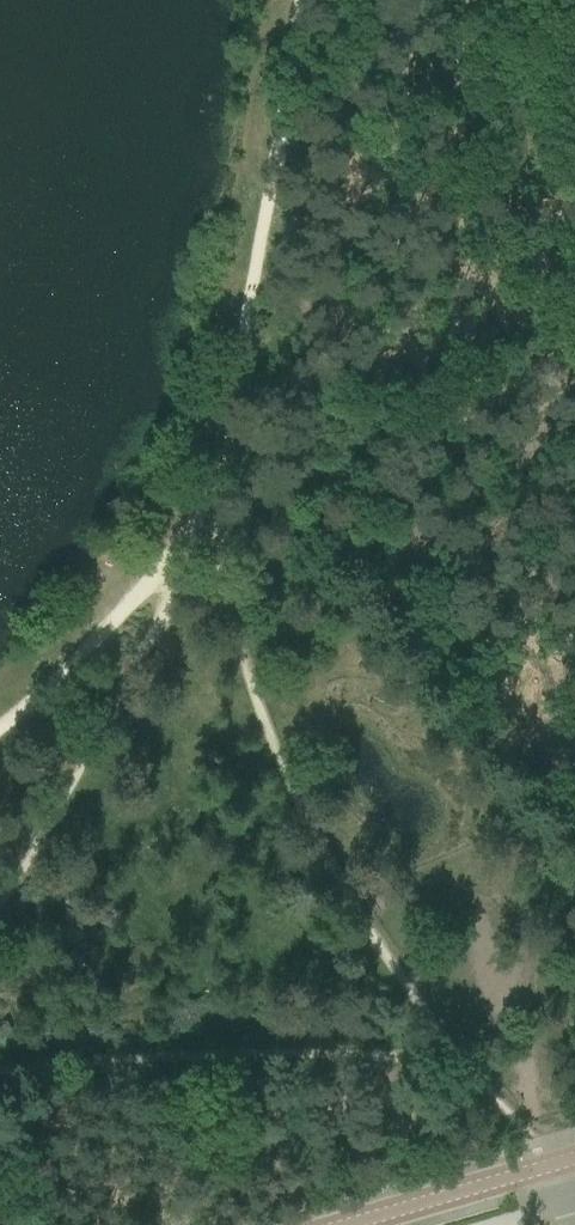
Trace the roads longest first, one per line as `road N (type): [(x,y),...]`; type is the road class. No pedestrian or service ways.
road 1 (unclassified): [(360,1224),(574,1158)]

